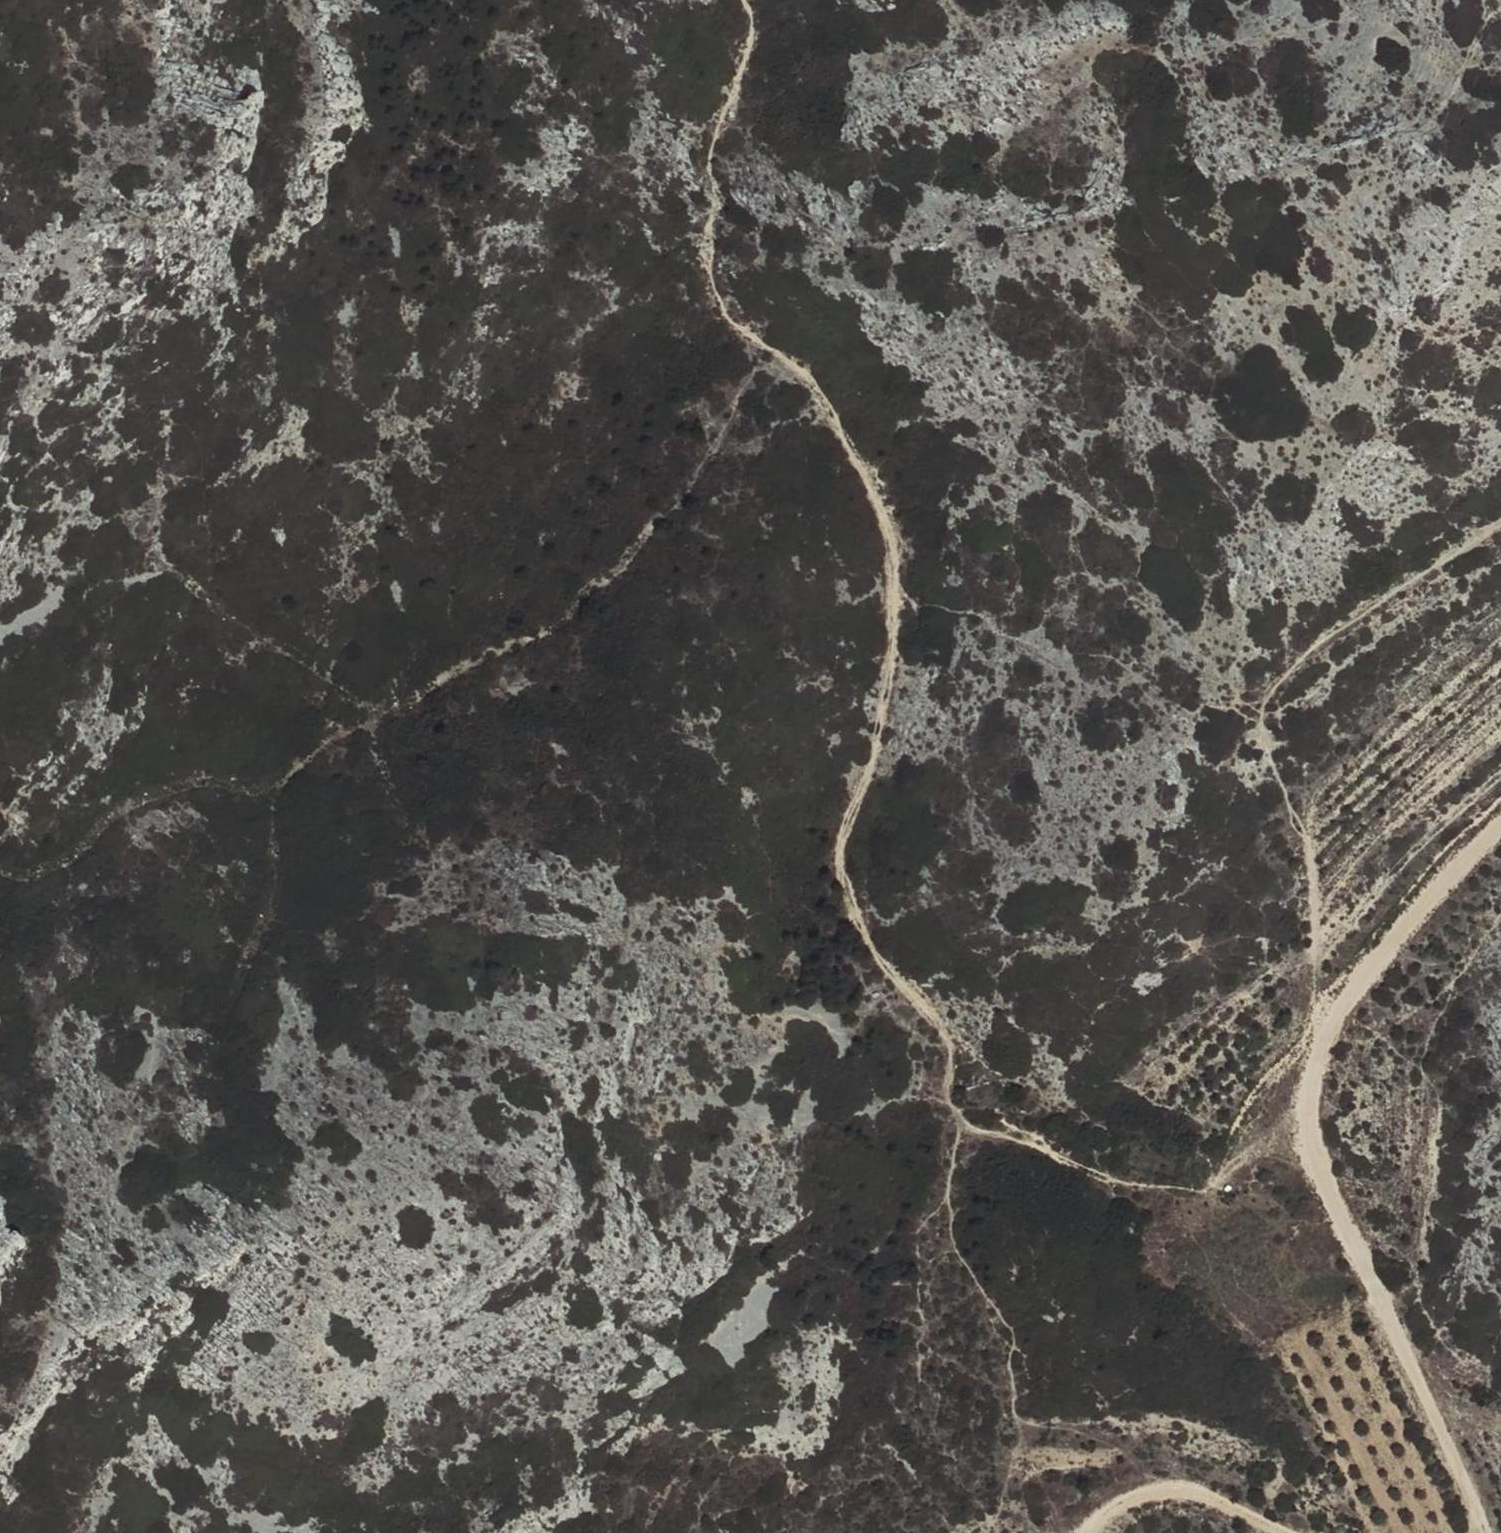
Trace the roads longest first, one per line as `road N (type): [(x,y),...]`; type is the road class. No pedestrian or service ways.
road 1 (track): [(1500,825),(1399,929),(1330,1015),(1304,1074),(1304,1127),(1483,1532)]
road 2 (track): [(1084,1532),(1137,1491),(1189,1492),(1296,1532)]

